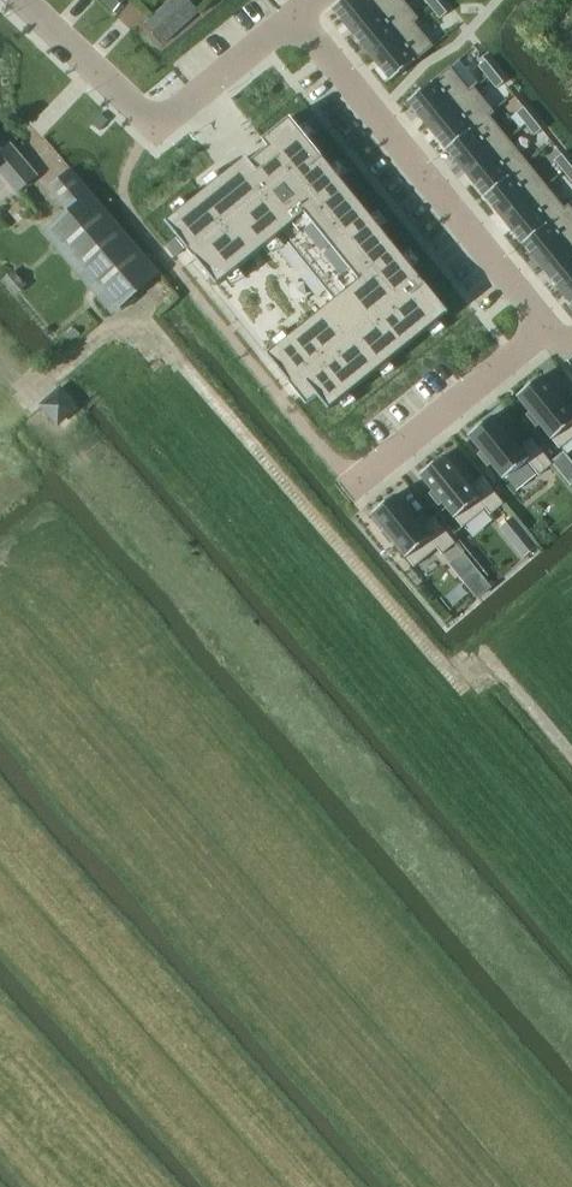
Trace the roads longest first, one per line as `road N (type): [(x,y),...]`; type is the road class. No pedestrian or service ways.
road 1 (track): [(571,755),(484,652),(457,672),(132,310),(30,395),(0,359)]
road 2 (residential): [(296,15),(549,325),(351,483)]
road 3 (residential): [(15,0),(132,102),(164,120),(296,15)]

